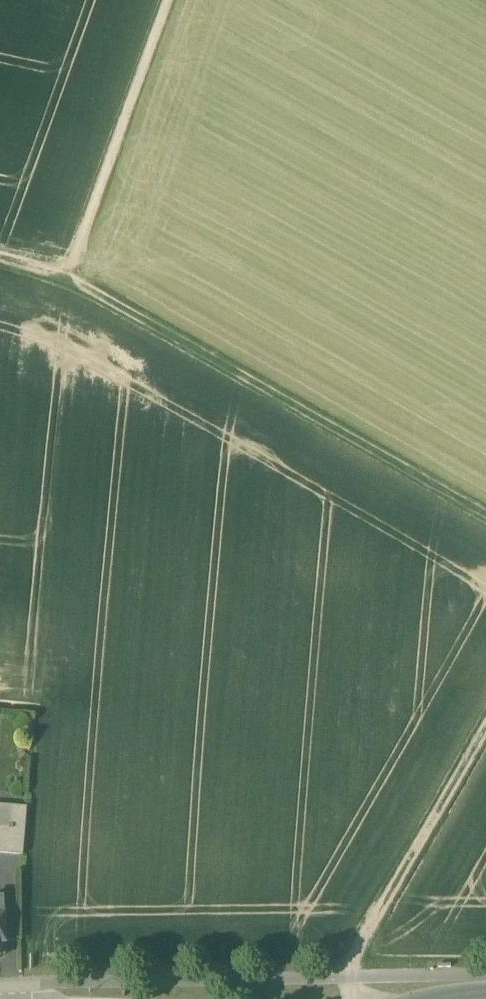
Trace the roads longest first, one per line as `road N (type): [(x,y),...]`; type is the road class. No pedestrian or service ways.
road 1 (track): [(72,270),(485,521)]
road 2 (track): [(485,724),(345,971),(357,998)]
road 3 (track): [(72,270),(170,0)]

